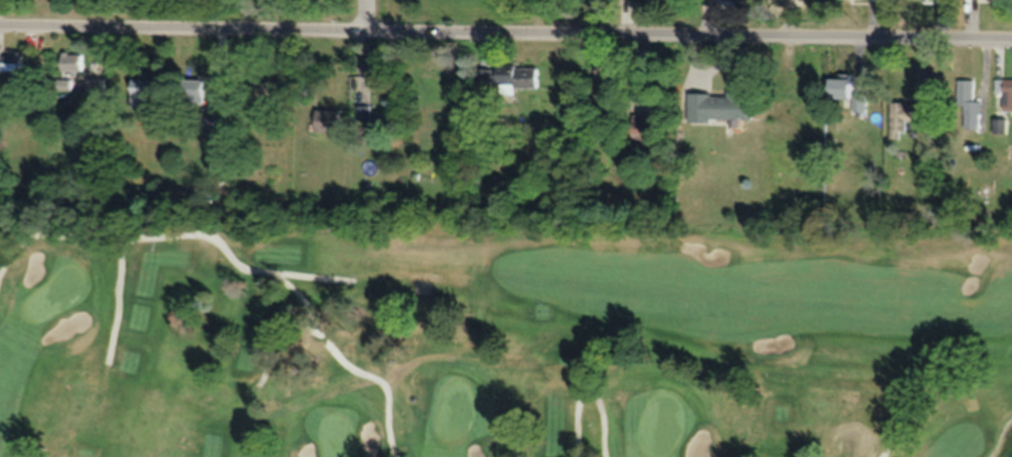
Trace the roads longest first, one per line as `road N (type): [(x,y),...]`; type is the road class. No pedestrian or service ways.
road 1 (residential): [(0,17),(1011,33)]

